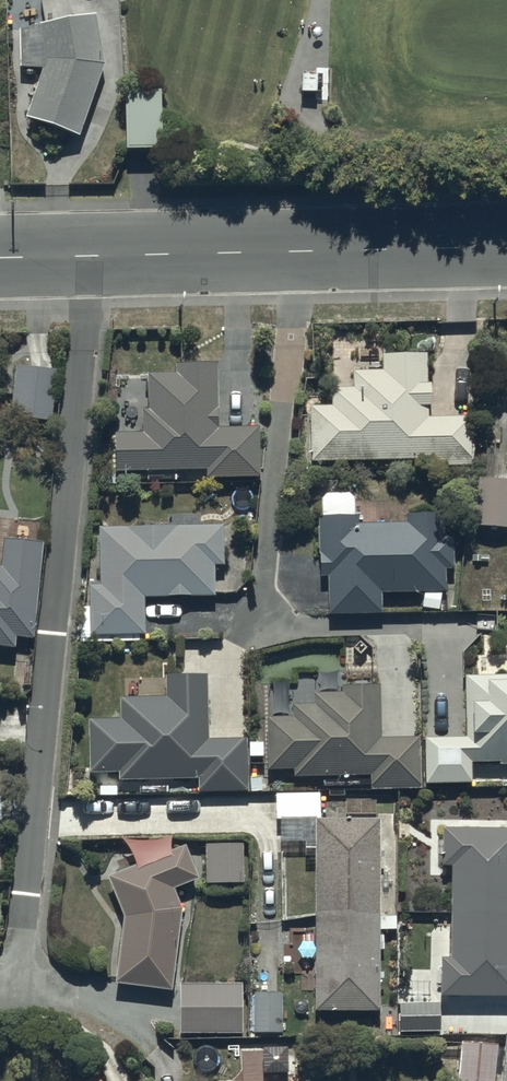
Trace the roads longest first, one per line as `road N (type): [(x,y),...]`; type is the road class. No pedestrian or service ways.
road 1 (residential): [(300,253),(264,580),(269,600),(307,627),(444,624)]
road 2 (tertiary): [(0,260),(300,253)]
road 3 (tertiary): [(300,253),(506,248)]

